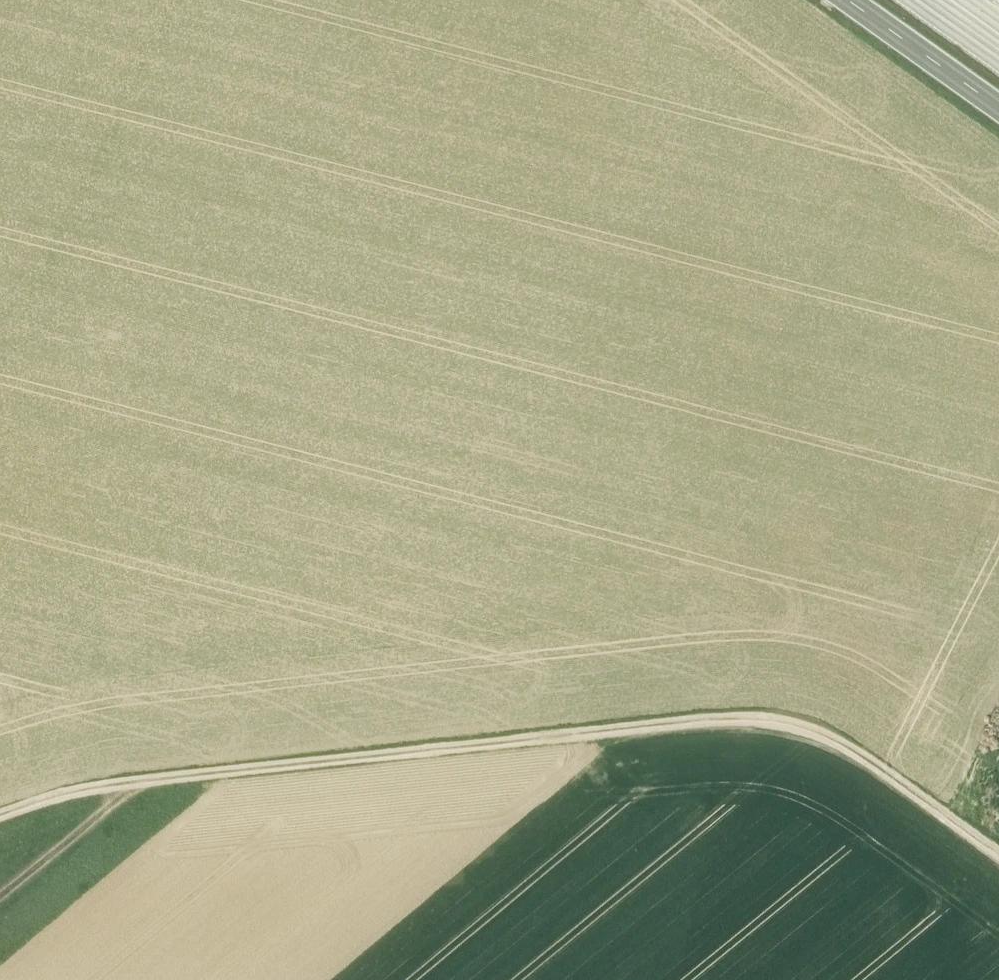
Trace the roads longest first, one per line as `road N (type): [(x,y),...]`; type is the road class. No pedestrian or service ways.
road 1 (track): [(0,820),(125,787),(506,756),(761,714),(800,718),(836,734),(998,853)]
road 2 (secondary): [(998,108),(848,0)]
road 3 (track): [(0,899),(125,787)]

